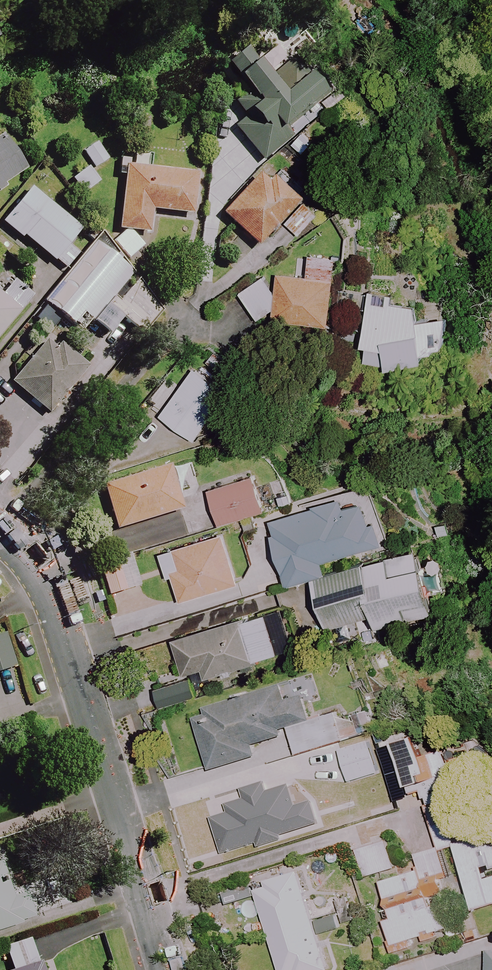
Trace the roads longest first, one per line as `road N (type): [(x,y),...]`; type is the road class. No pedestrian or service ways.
road 1 (residential): [(0,531),(59,608),(168,969)]

